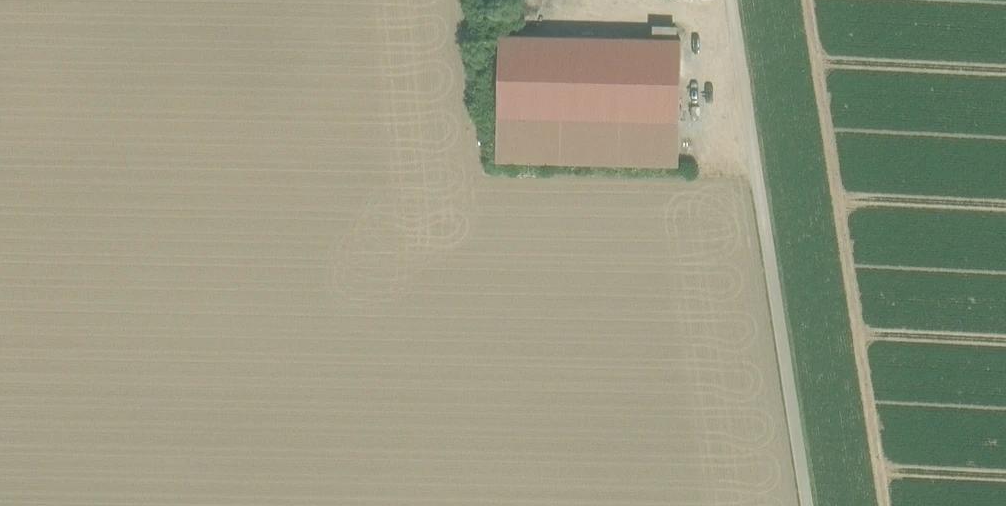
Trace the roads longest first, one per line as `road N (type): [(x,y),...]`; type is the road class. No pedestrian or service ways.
road 1 (unclassified): [(732,0),(809,505)]

